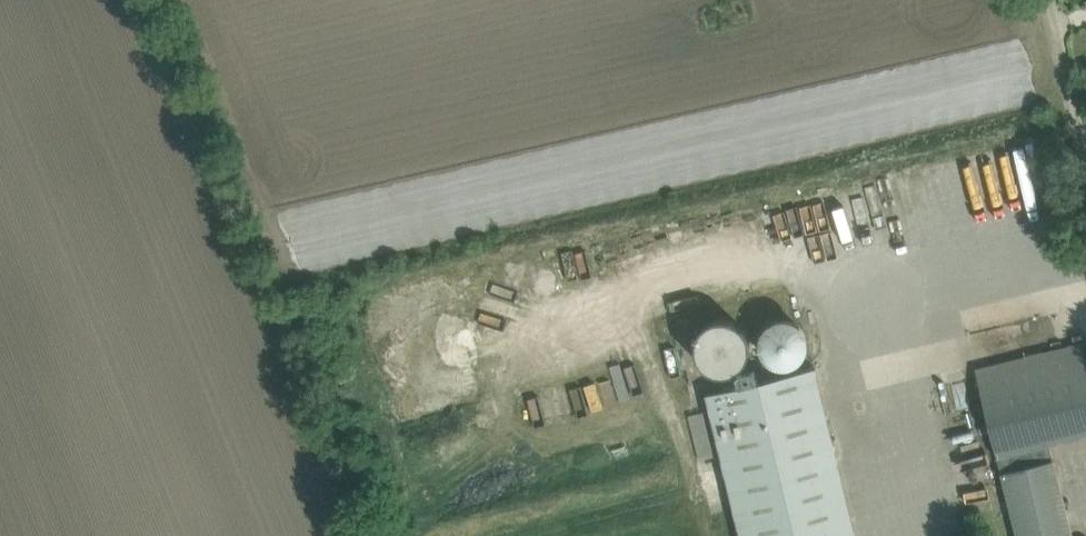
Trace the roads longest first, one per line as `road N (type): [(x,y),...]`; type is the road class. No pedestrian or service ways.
road 1 (unclassified): [(1085,148),(1053,0)]

